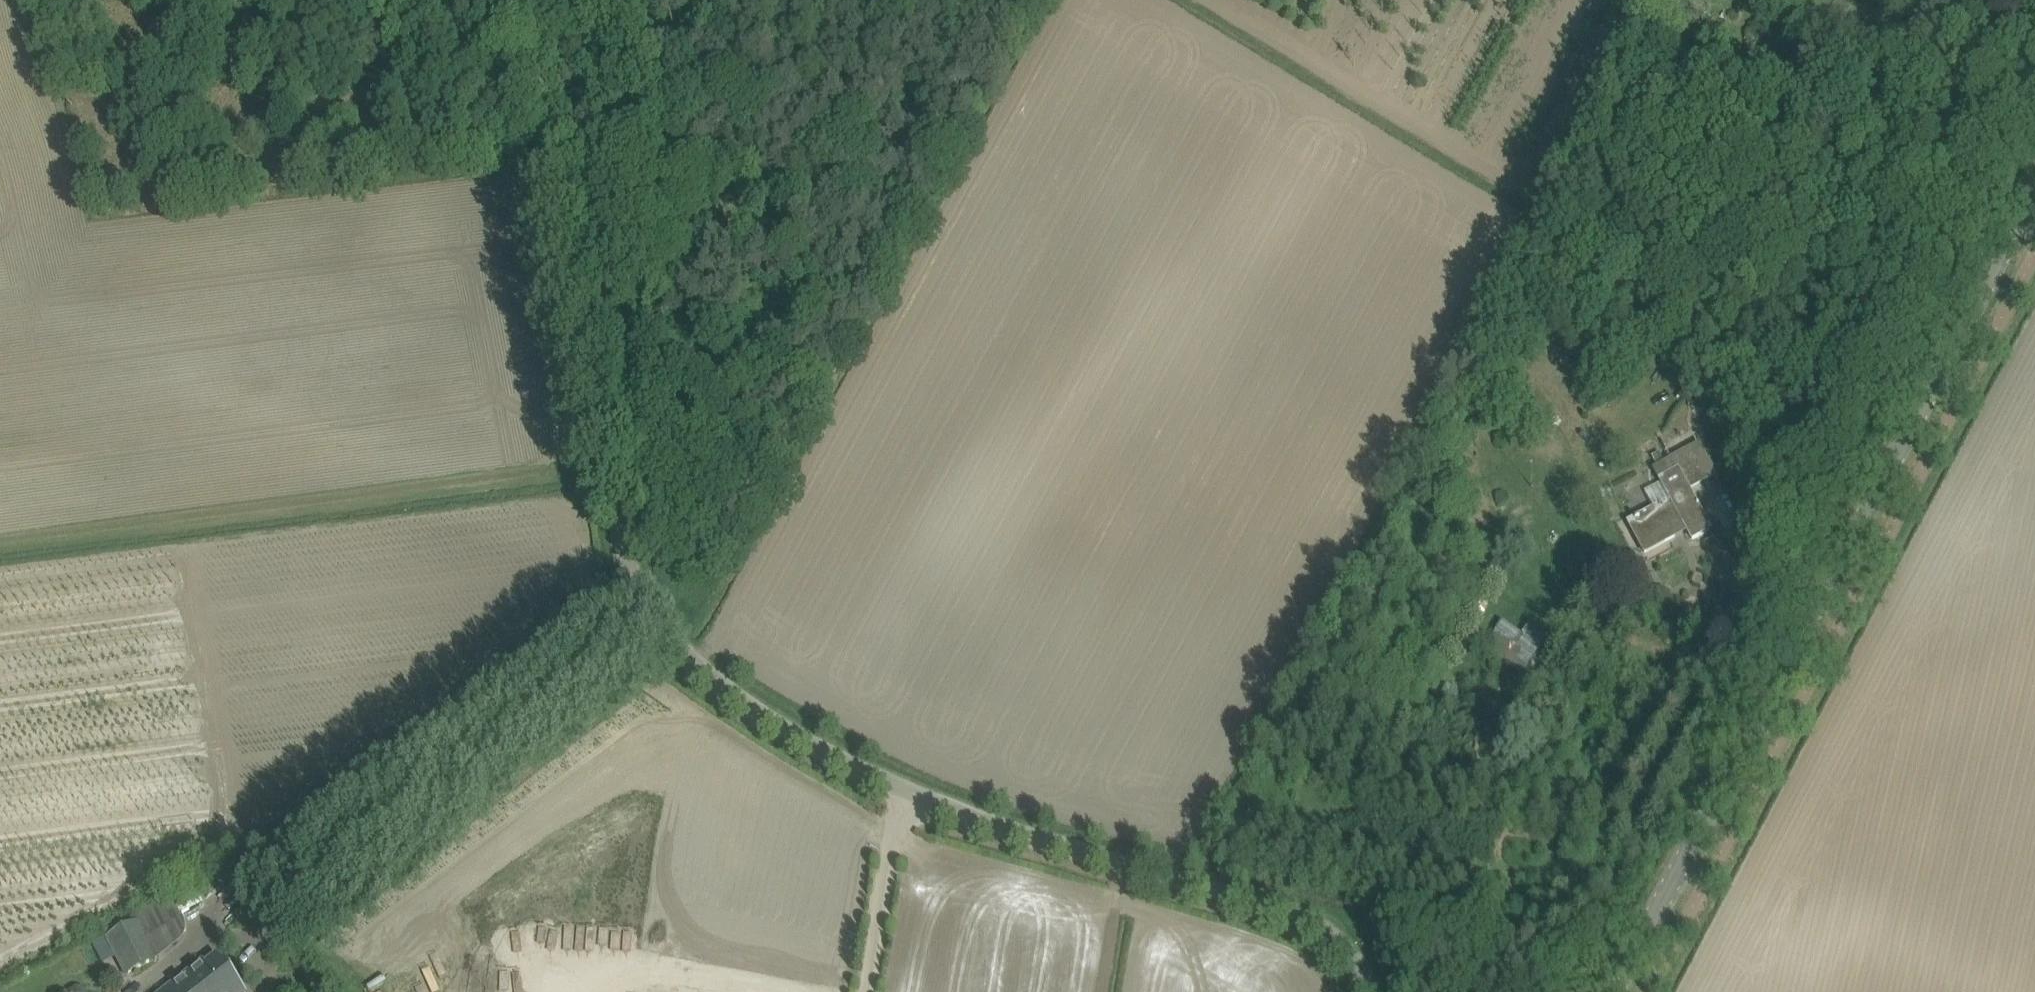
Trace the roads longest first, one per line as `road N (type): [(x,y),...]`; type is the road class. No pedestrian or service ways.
road 1 (unclassified): [(1372,991),(1354,959),(1306,921),(986,822),(854,767),(741,698),(663,628),(625,552),(518,0)]
road 2 (tertiary): [(1615,991),(2034,190)]

